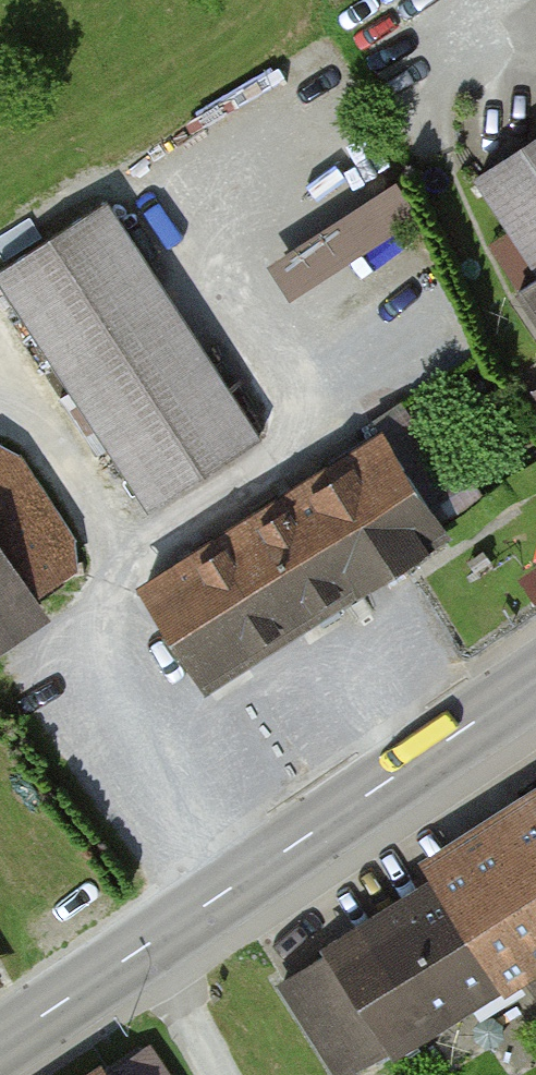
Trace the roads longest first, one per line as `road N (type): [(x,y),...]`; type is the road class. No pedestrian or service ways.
road 1 (tertiary): [(535,680),(0,1045)]
road 2 (track): [(141,950),(212,1074)]

